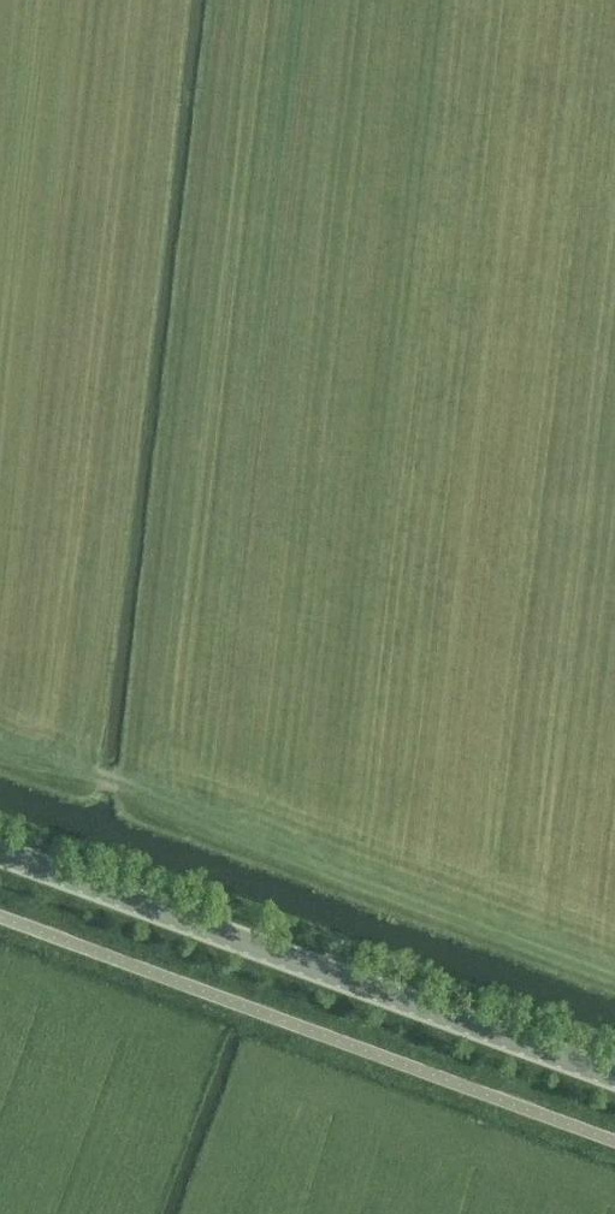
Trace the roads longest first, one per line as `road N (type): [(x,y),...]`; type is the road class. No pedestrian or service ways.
road 1 (tertiary): [(614,1077),(0,856)]

